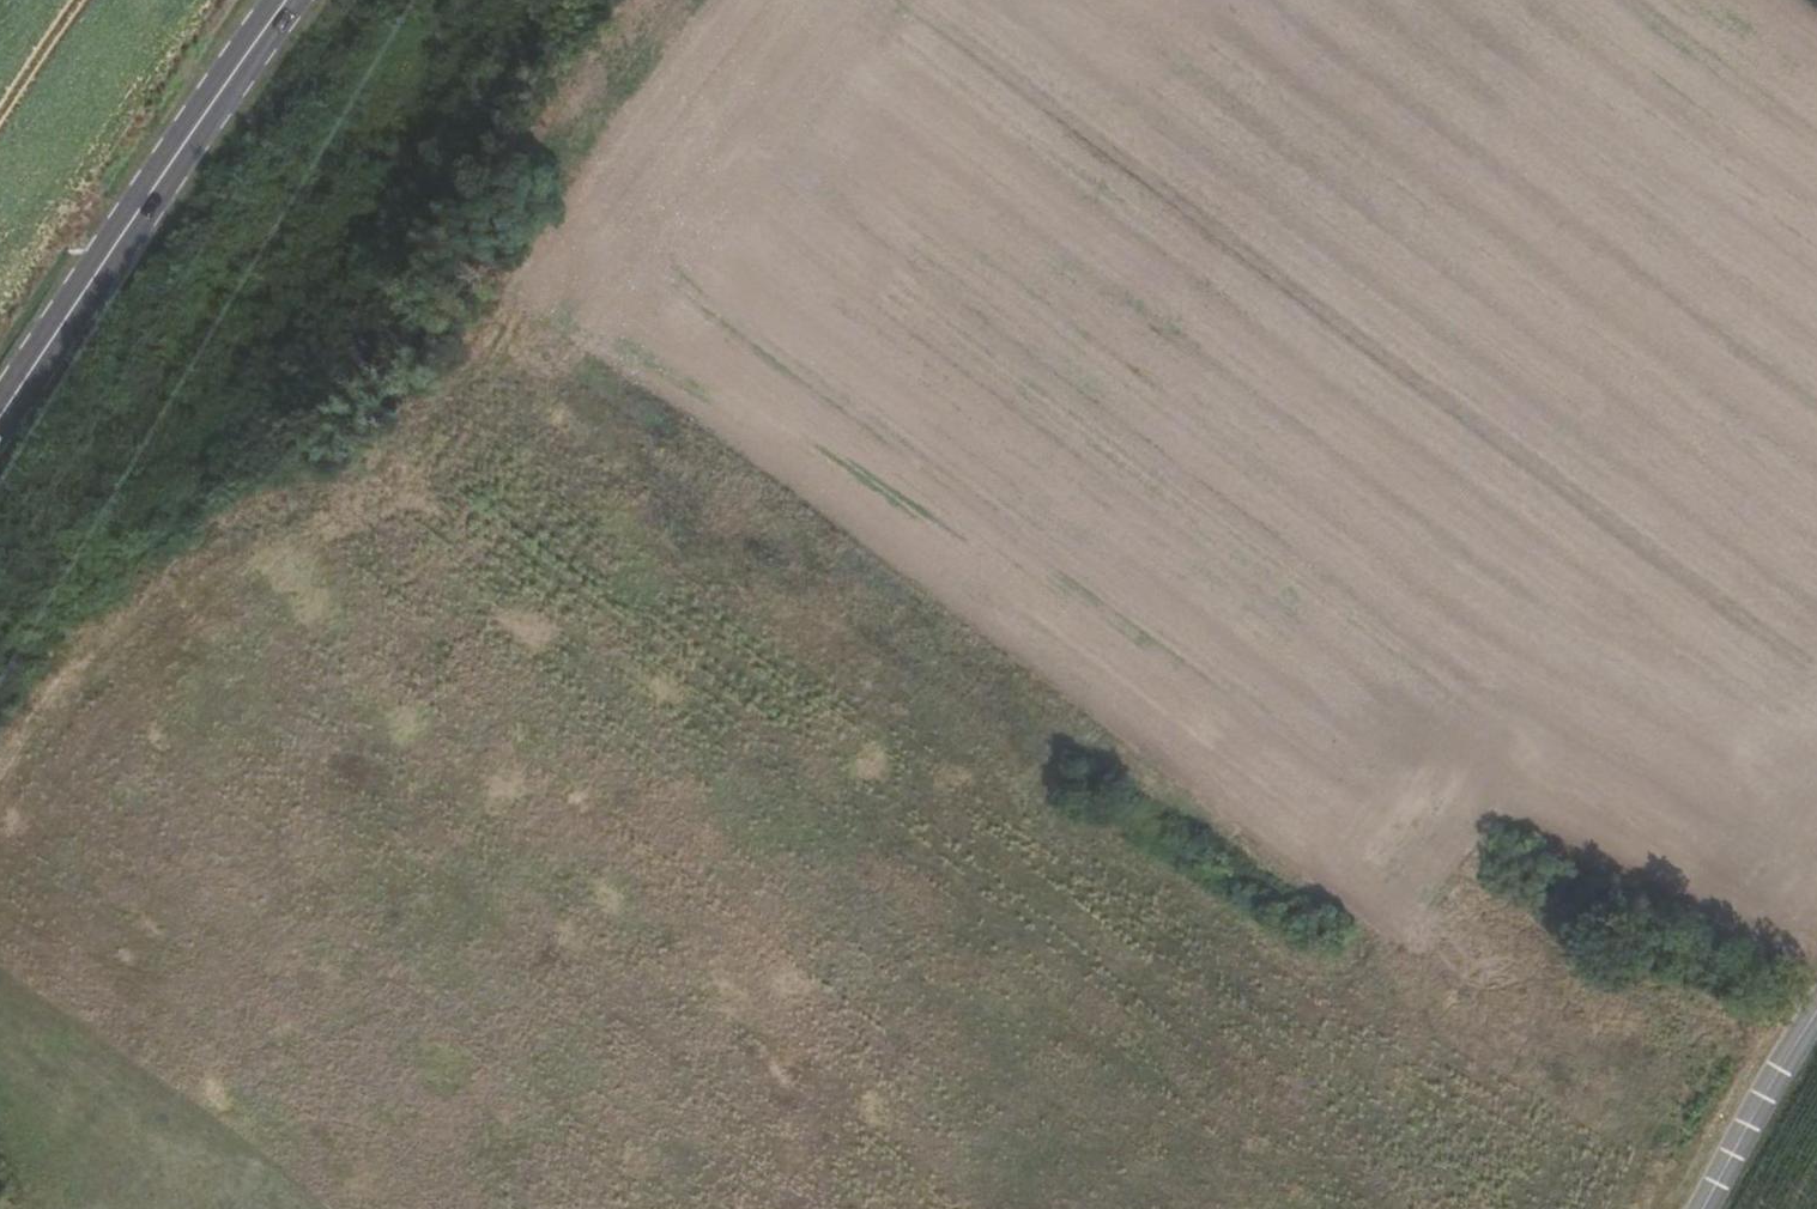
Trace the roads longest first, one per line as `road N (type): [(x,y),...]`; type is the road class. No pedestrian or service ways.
road 1 (primary): [(287,0),(0,417)]
road 2 (unclassified): [(1696,1208),(1816,1006)]

